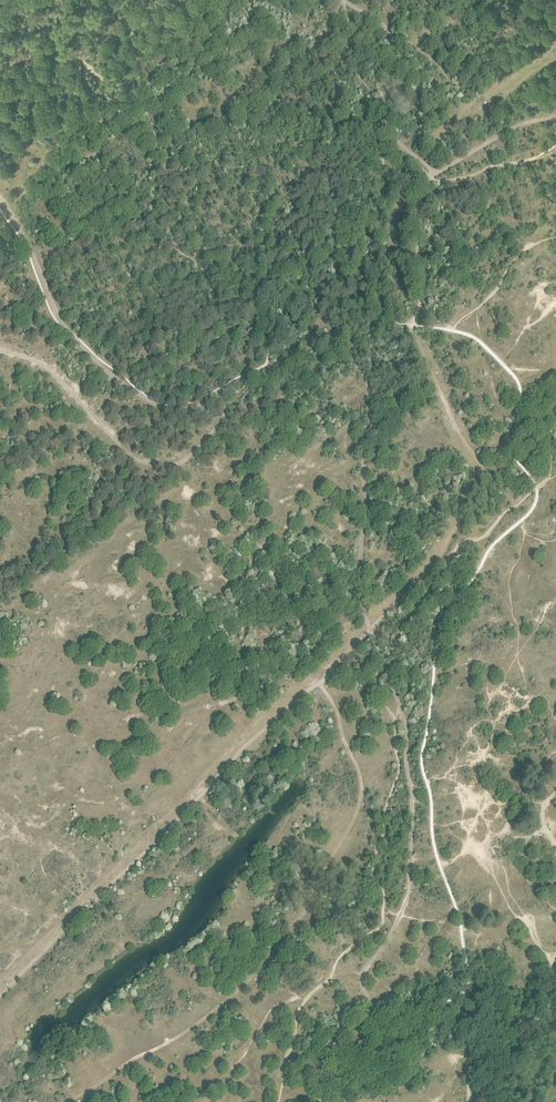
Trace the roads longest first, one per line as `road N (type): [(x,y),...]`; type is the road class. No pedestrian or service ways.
road 1 (track): [(0,996),(436,566),(483,477),(409,323)]
road 2 (track): [(91,1090),(238,991),(309,904),(361,788),(336,713),(314,680)]
road 3 (track): [(0,343),(53,370),(144,459),(173,461),(191,450),(225,413),(219,394)]
road 4 (track): [(165,168),(178,138),(241,106),(303,54),(342,0)]
road 5 (track): [(399,144),(392,163),(394,276),(409,323)]
road 6 (track): [(0,199),(17,198),(145,126)]
road 7 (track): [(431,142),(555,59)]
road 8 (track): [(1,68),(64,49),(110,81)]

